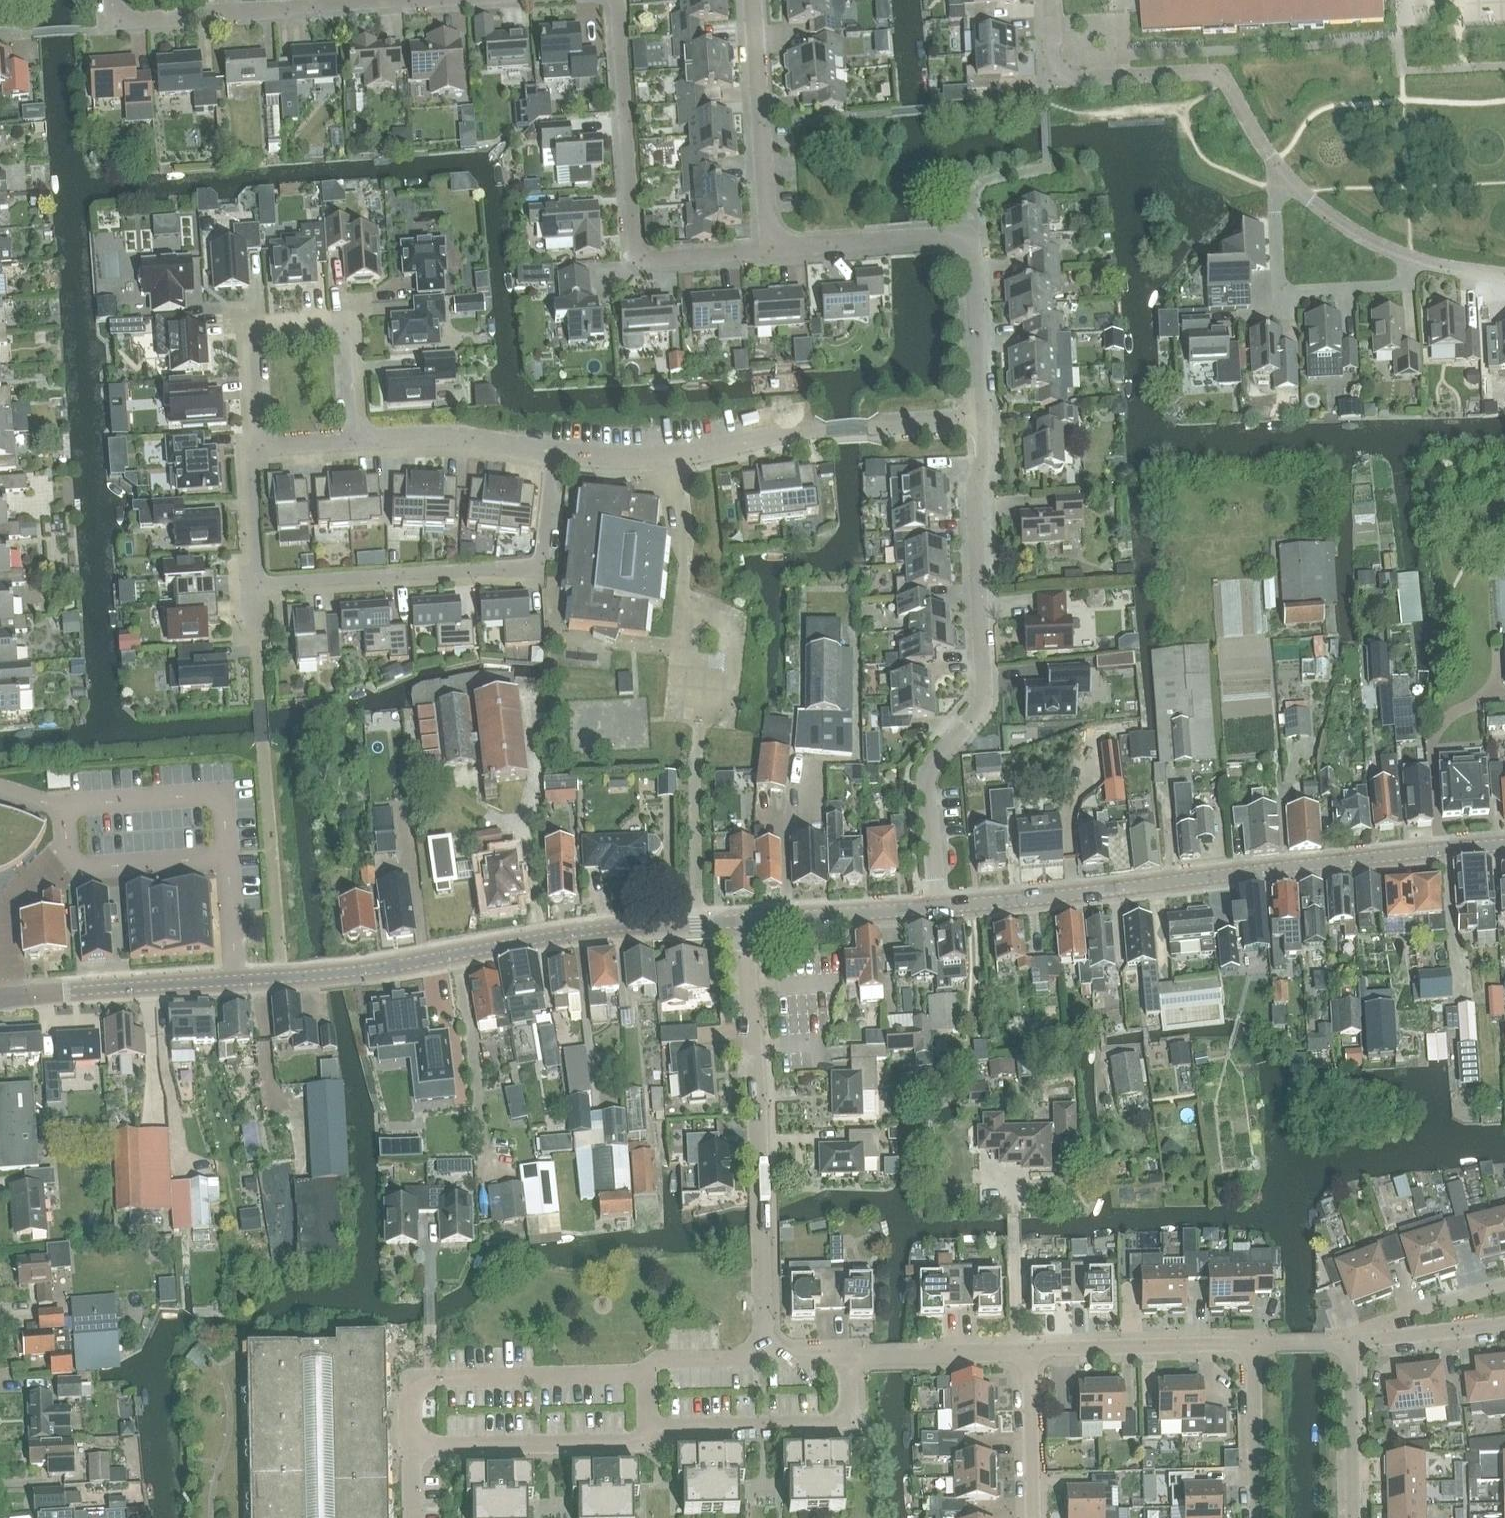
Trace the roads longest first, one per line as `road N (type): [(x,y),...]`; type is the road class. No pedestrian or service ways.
road 1 (unclassified): [(0,998),(371,969),(579,932),(745,920)]
road 2 (unclassified): [(937,906),(1504,843)]
road 3 (residential): [(553,450),(542,560),(532,568),(274,583),(261,581),(258,569),(252,471),(262,446)]
road 4 (residential): [(937,906),(926,779),(979,710),(986,688),(974,493),(985,459),(985,417)]
road 5 (residential): [(848,1354),(850,1411),(843,1424),(680,1425),(639,1441),(415,1446)]
road 6 (residential): [(553,450),(681,455),(796,431),(985,417)]
road 7 (residential): [(768,1354),(745,920)]
road 8 (residential): [(415,1446),(418,1386),(437,1378),(622,1374),(674,1358),(768,1354)]
road 9 (residential): [(775,242),(760,250),(657,258),(636,246),(616,0)]
road 10 (residential): [(985,417),(971,248),(964,239),(786,248),(775,242)]
road 11 (residential): [(1050,0),(1058,76),(1220,74),(1286,179)]
road 12 (residential): [(356,439),(344,335),(268,334),(253,351),(262,446)]
road 13 (residential): [(365,0),(129,20),(116,16),(112,0)]
road 14 (residential): [(1410,256),(1397,286),(1283,290),(1276,280),(1274,205),(1286,179)]
road 15 (residential): [(775,242),(753,0)]
road 16 (residential): [(1030,1351),(1252,1342)]
road 17 (residential): [(356,439),(486,438),(553,450)]
road 18 (unclassified): [(745,920),(937,906)]
road 19 (residential): [(1030,1351),(848,1354)]
road 20 (residential): [(1258,1517),(1252,1342)]
road 21 (residential): [(1356,1517),(1352,1344)]
road 22 (residential): [(1034,1517),(1030,1351)]
road 23 (residential): [(1352,1344),(1412,1311),(1504,1284)]
road 24 (residential): [(1352,1344),(1504,1325)]
road 25 (residential): [(1410,256),(1373,243),(1286,179)]

